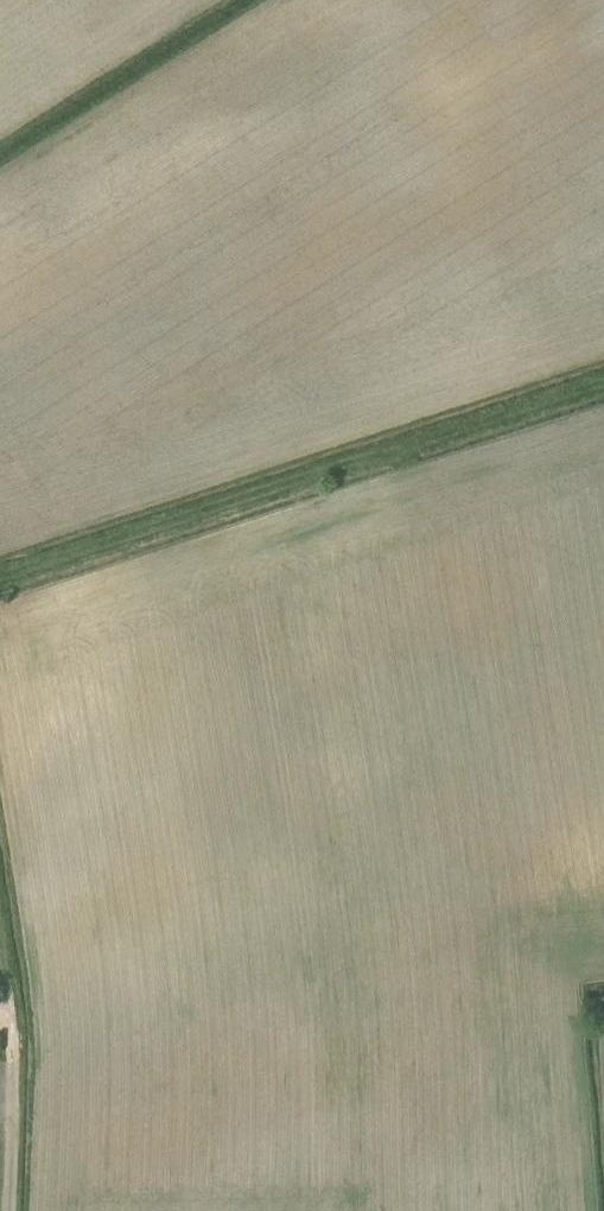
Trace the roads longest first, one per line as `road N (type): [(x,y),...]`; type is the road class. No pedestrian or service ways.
road 1 (track): [(0,571),(603,379)]

